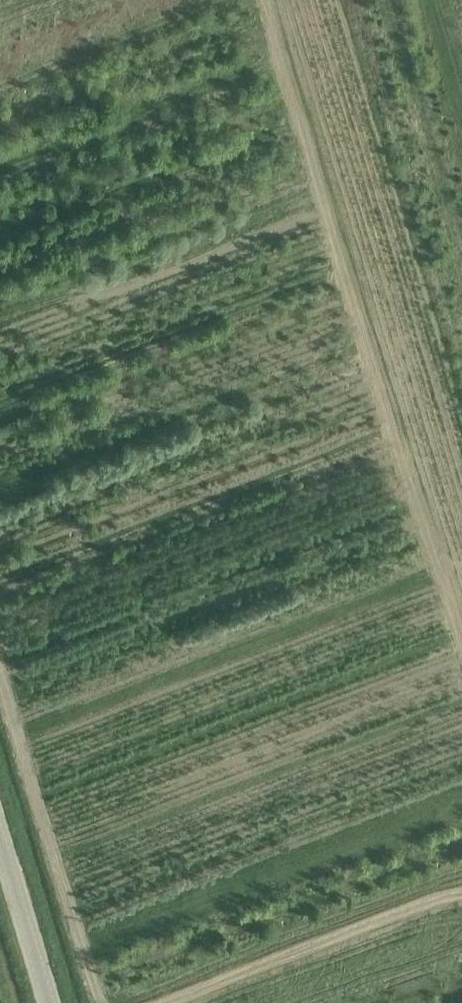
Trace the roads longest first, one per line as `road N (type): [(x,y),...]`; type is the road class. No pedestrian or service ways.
road 1 (unclassified): [(48,1002),(0,839)]

